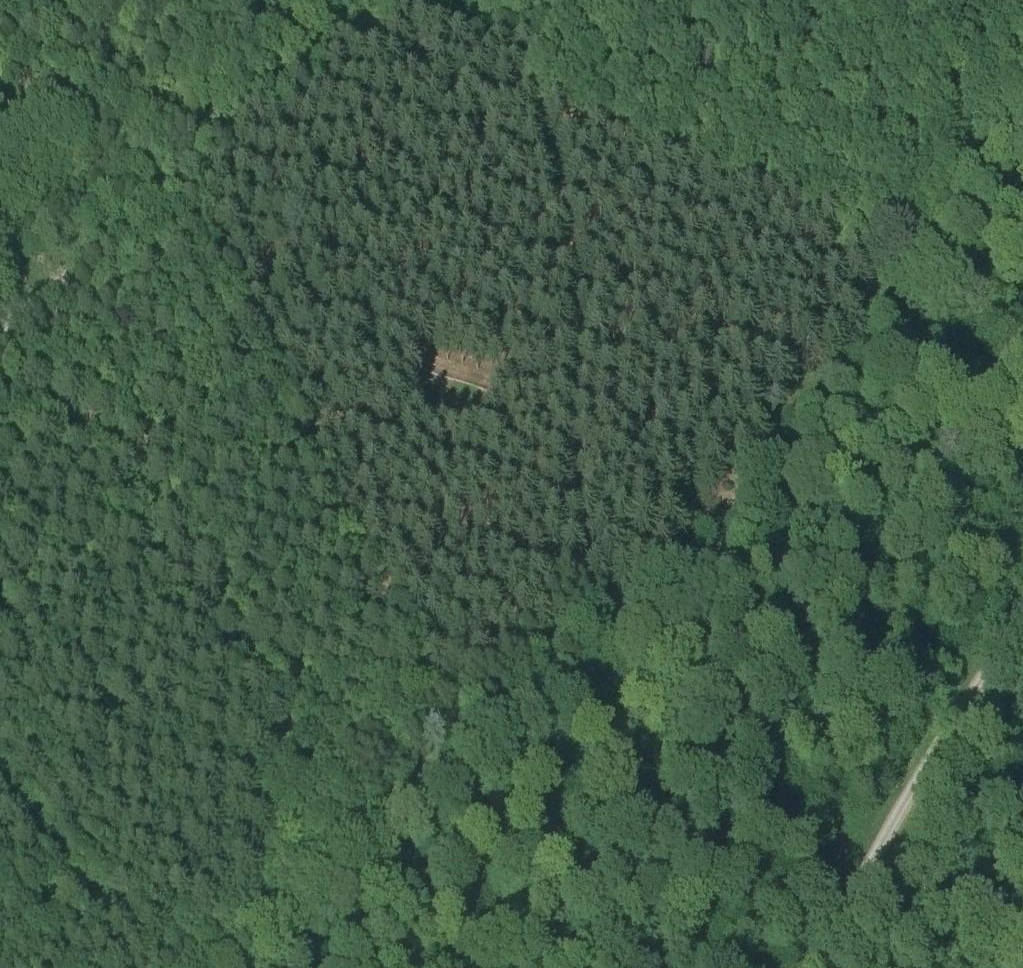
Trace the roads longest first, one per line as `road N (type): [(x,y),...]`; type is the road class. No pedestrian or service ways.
road 1 (track): [(405,0),(0,332)]
road 2 (track): [(817,967),(851,892),(1022,625)]

